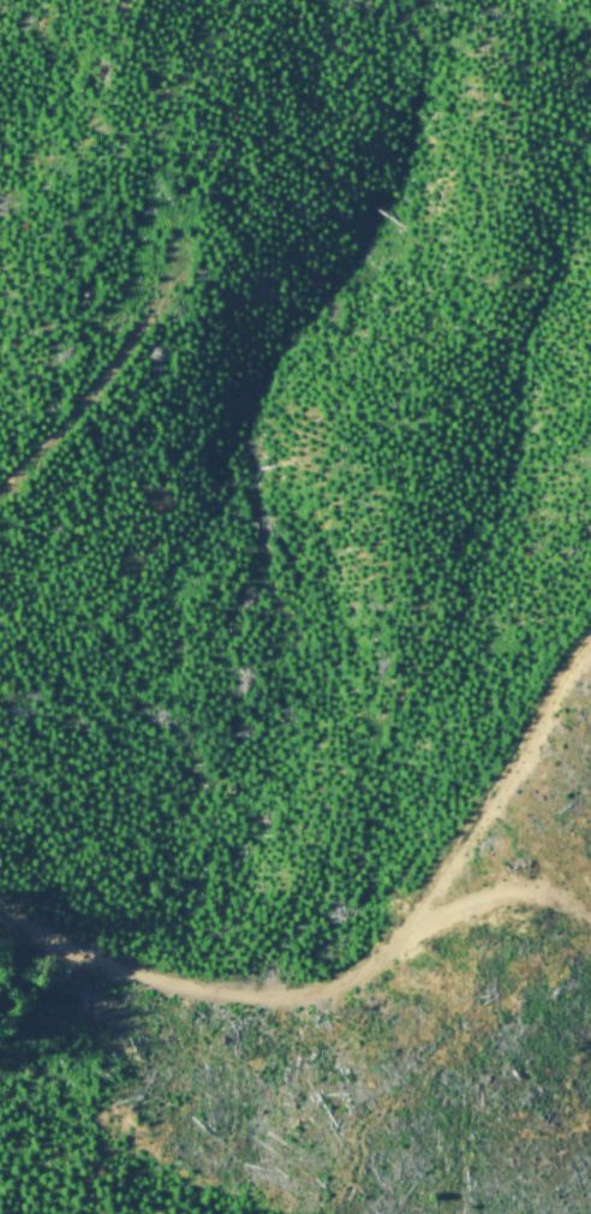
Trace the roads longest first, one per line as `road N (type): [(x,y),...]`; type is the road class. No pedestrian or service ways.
road 1 (track): [(0,903),(123,969),(192,987),(261,995),(338,983),(393,947),(476,835),(590,614)]
road 2 (track): [(0,482),(86,397),(136,321),(159,262)]

